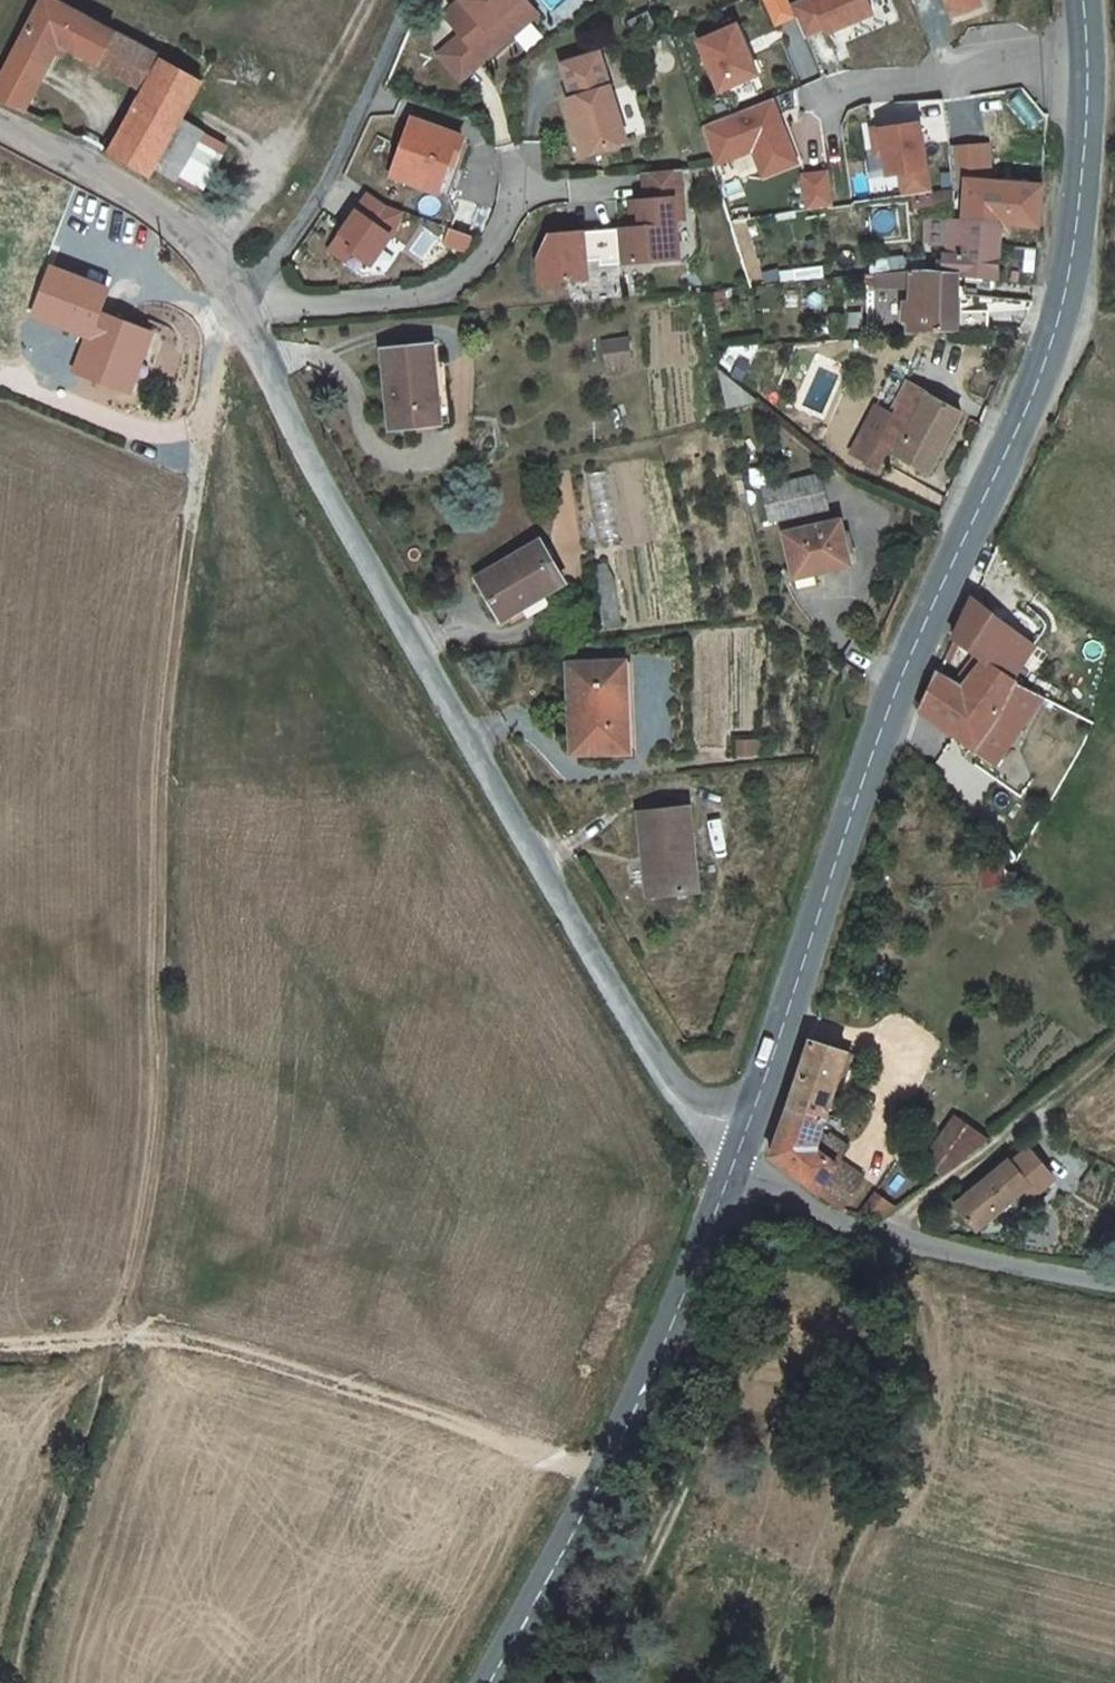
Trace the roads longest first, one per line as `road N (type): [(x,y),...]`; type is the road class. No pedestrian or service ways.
road 1 (secondary): [(1081,60),(1076,250),(1057,344),(896,687),(748,1128)]
road 2 (track): [(110,1345),(131,1294),(164,1091),(166,852),(180,638),(215,332),(238,304)]
road 3 (unclassified): [(238,304),(312,459),(497,788),(692,1110),(748,1128)]
road 4 (track): [(0,1351),(154,1340),(462,1425),(607,1477)]
road 5 (secondary): [(734,1166),(617,1458),(491,1682)]
road 6 (residential): [(734,1166),(882,1233),(1114,1285)]
road 7 (residential): [(523,192),(495,272),(434,310),(288,319),(238,304)]
road 8 (residential): [(406,0),(355,119),(291,233),(238,304)]
road 9 (unclassified): [(0,127),(179,224),(238,304)]
road 10 (track): [(1114,1053),(882,1233)]
road 11 (residential): [(1081,60),(860,90),(826,103)]

